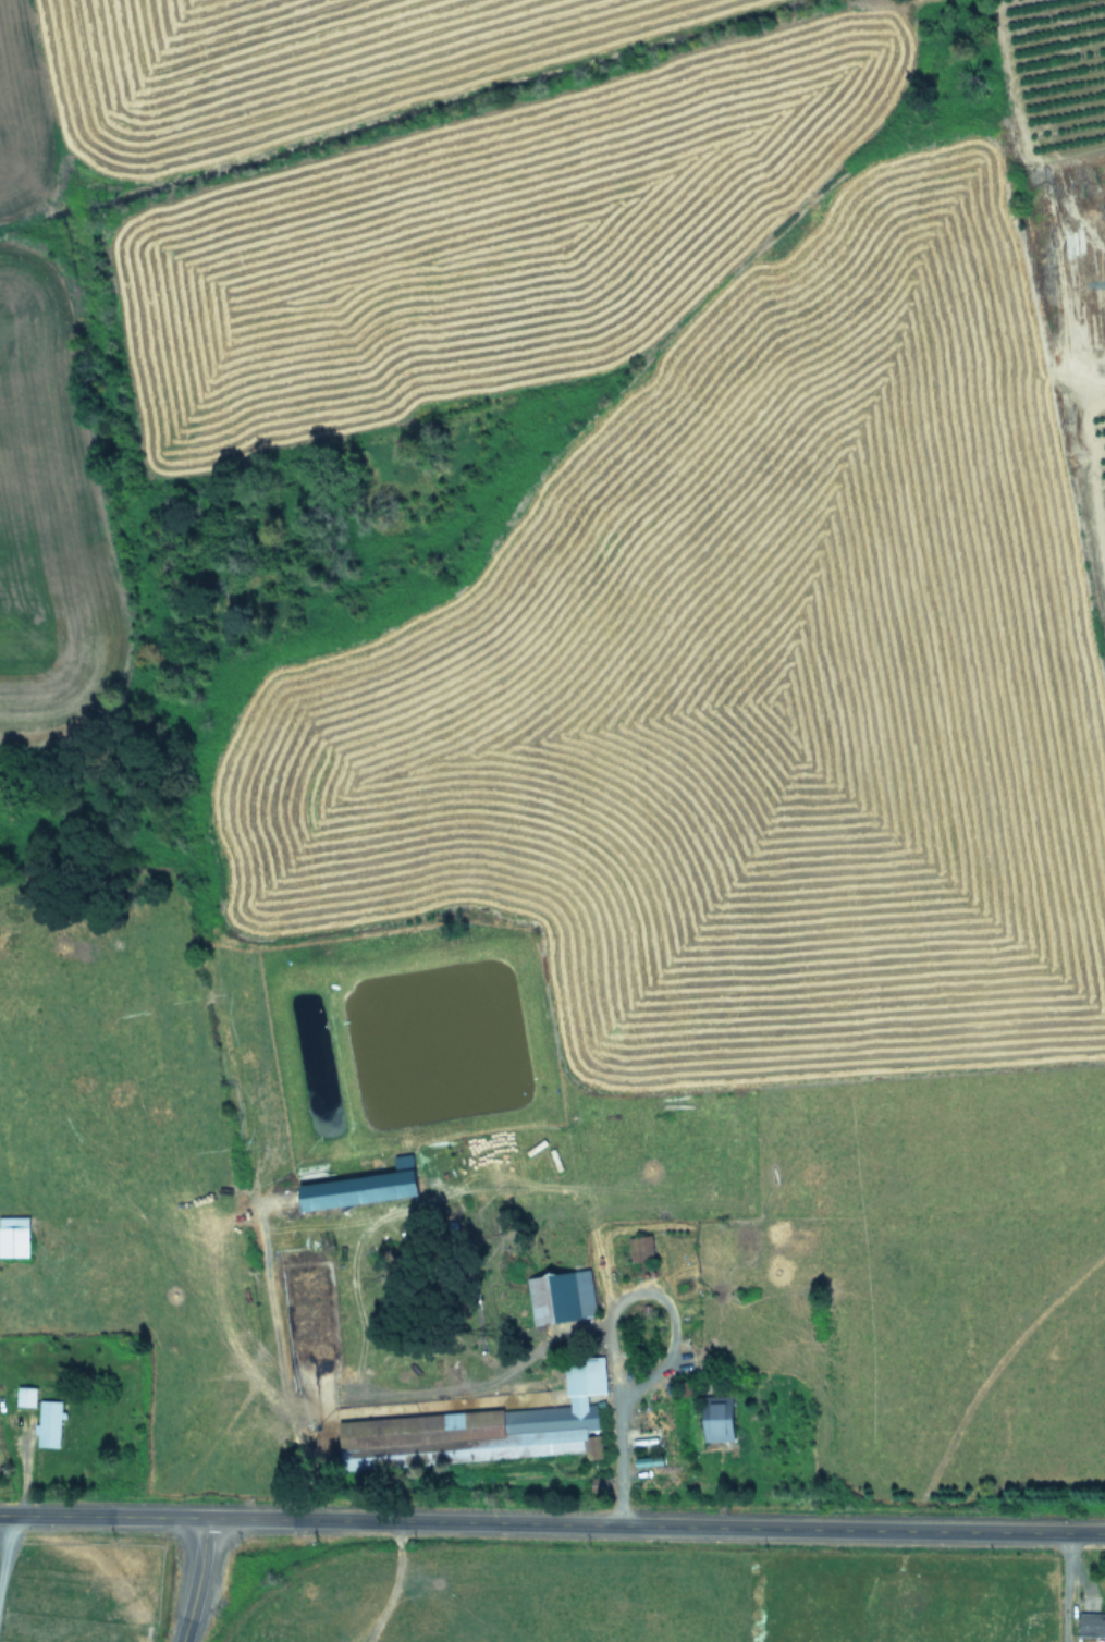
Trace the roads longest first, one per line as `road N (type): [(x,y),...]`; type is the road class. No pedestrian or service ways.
road 1 (tertiary): [(162,1641),(200,1518),(1104,1534)]
road 2 (tertiary): [(200,1518),(0,1516)]

